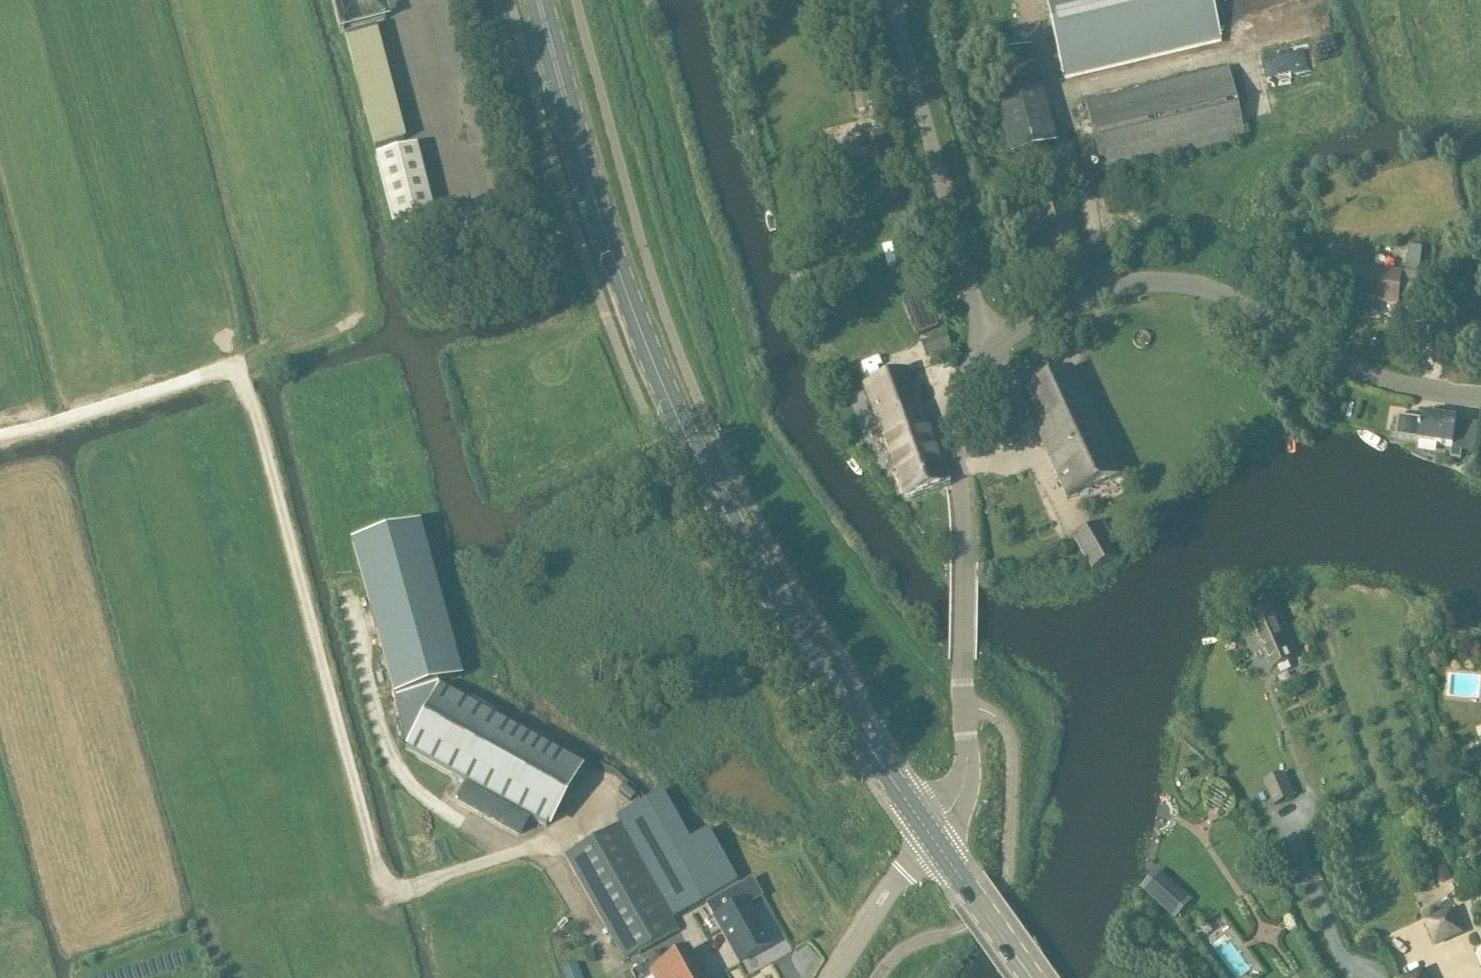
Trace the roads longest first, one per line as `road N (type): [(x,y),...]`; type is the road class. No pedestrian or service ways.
road 1 (track): [(616,974),(538,847),(387,894),(240,367),(0,435)]
road 2 (primary): [(930,833),(792,628),(650,355),(585,182),(538,0)]
road 3 (unclassified): [(1480,395),(1361,372),(1238,300),(1168,282),(1116,285),(1056,310),(989,353)]
road 4 (unclassified): [(930,833),(958,796),(967,762),(957,424),(964,387),(989,353)]
road 5 (unclassified): [(989,353),(884,0)]
road 6 (primary): [(1031,977),(930,833)]
road 7 (tertiary): [(829,977),(930,833)]

